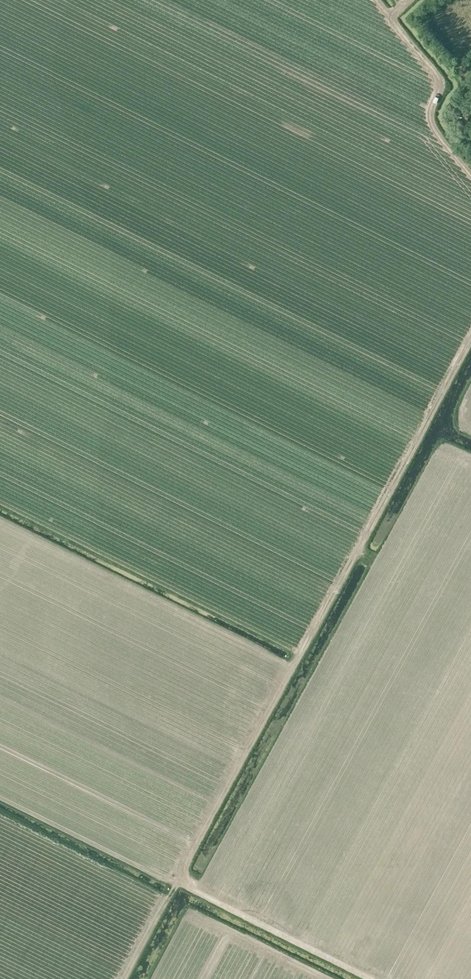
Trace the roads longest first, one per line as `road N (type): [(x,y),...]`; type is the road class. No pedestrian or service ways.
road 1 (track): [(470,175),(435,129),(429,111),(439,81),(389,16),(406,0)]

